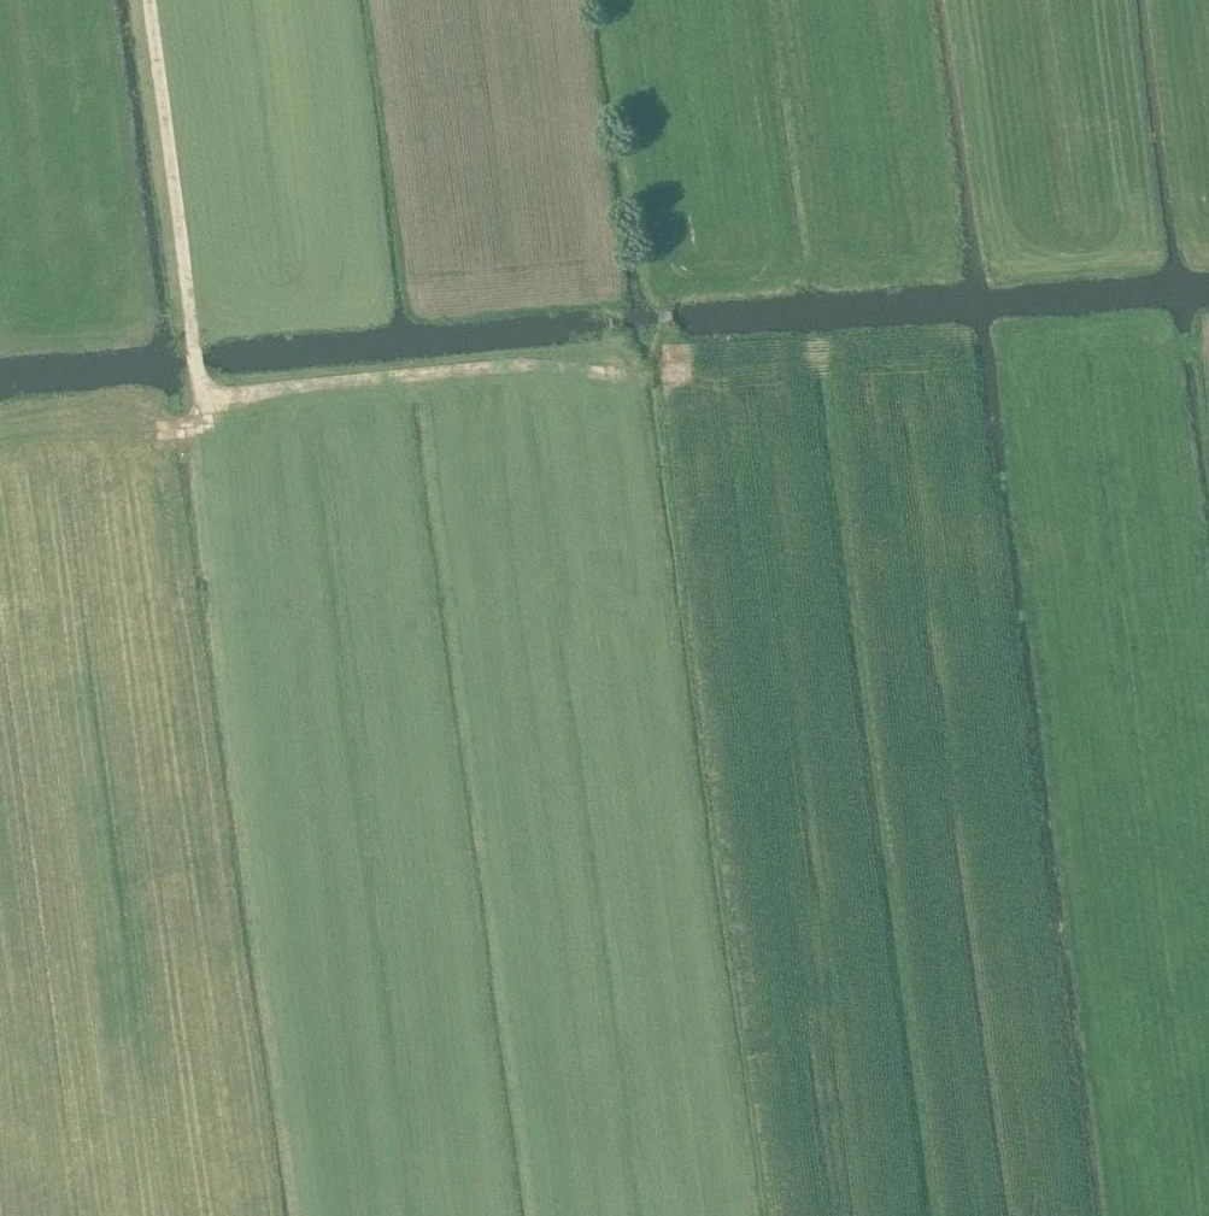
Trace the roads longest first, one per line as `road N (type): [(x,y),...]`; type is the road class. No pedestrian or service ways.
road 1 (track): [(684,372),(619,378),(518,364),(206,398),(197,386),(147,0)]

